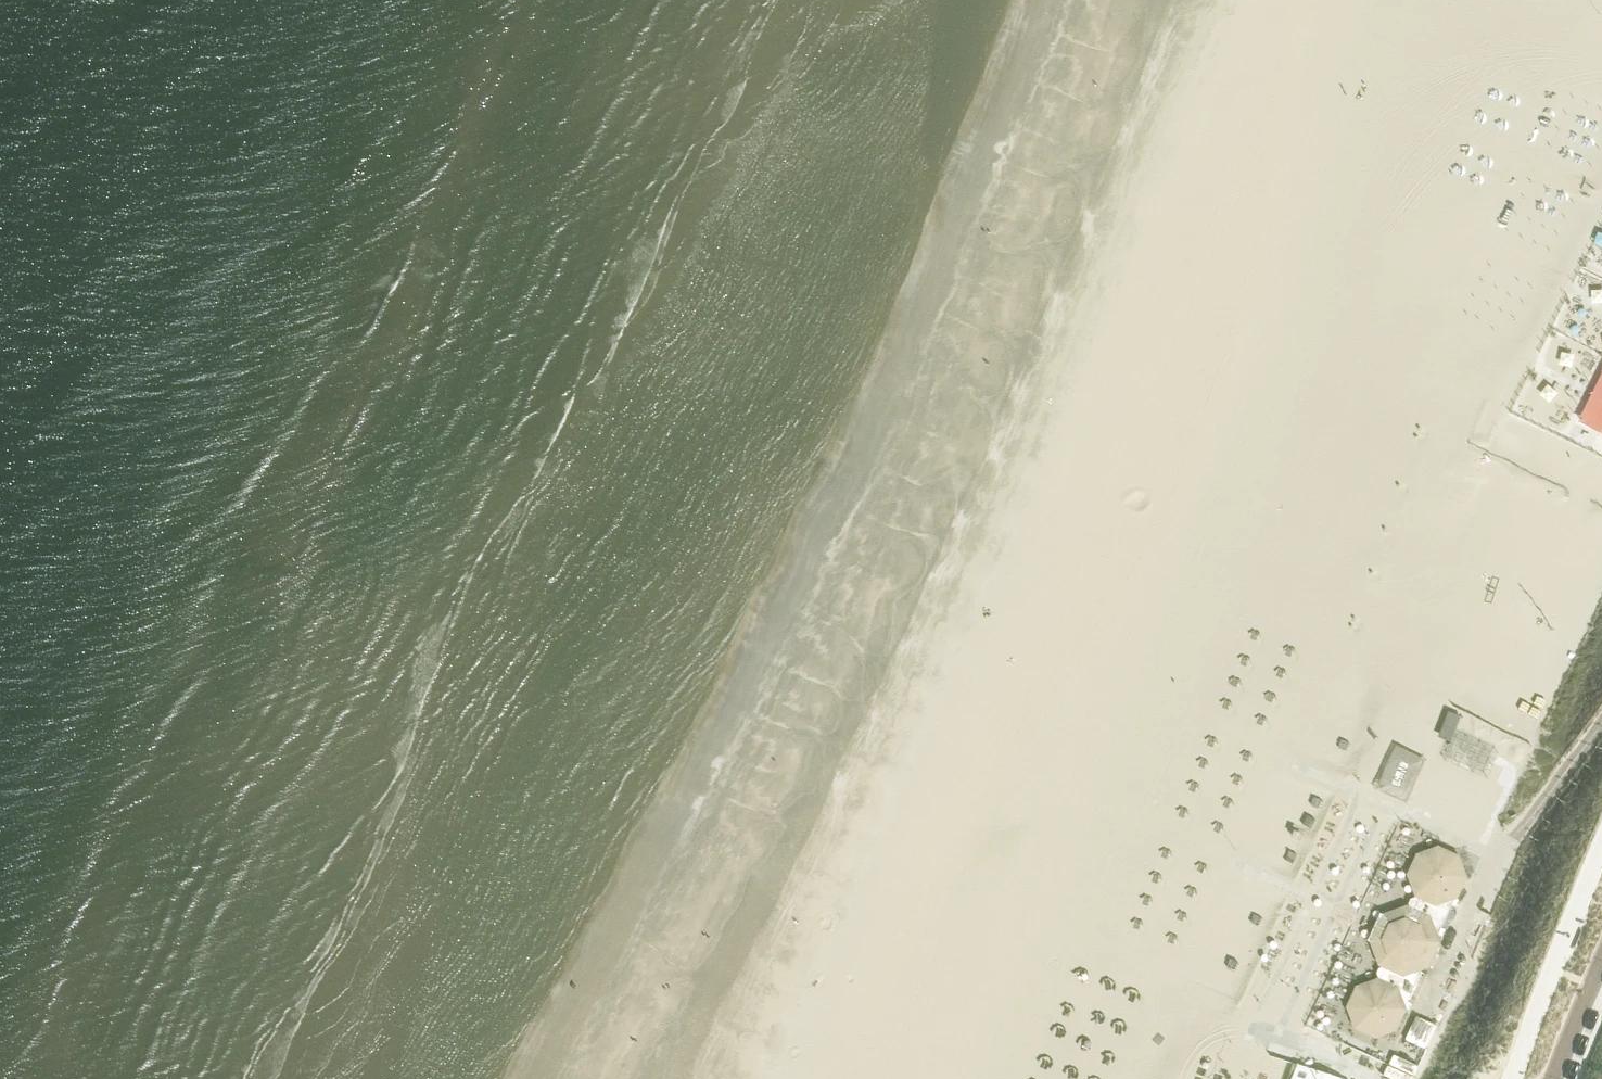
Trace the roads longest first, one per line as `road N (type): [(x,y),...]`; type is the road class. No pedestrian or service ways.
road 1 (tertiary): [(1601,957),(1551,1078)]

